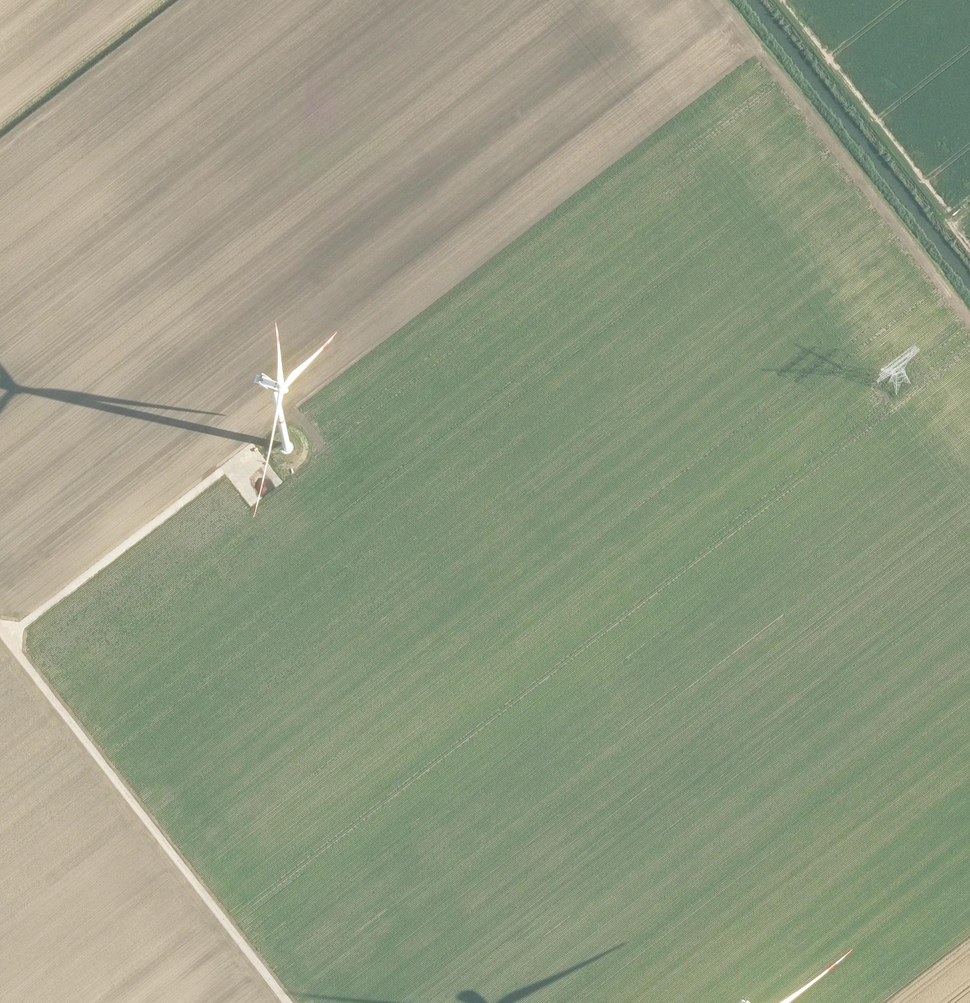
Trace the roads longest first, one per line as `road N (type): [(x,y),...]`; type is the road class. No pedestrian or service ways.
road 1 (track): [(8,641),(256,444)]

